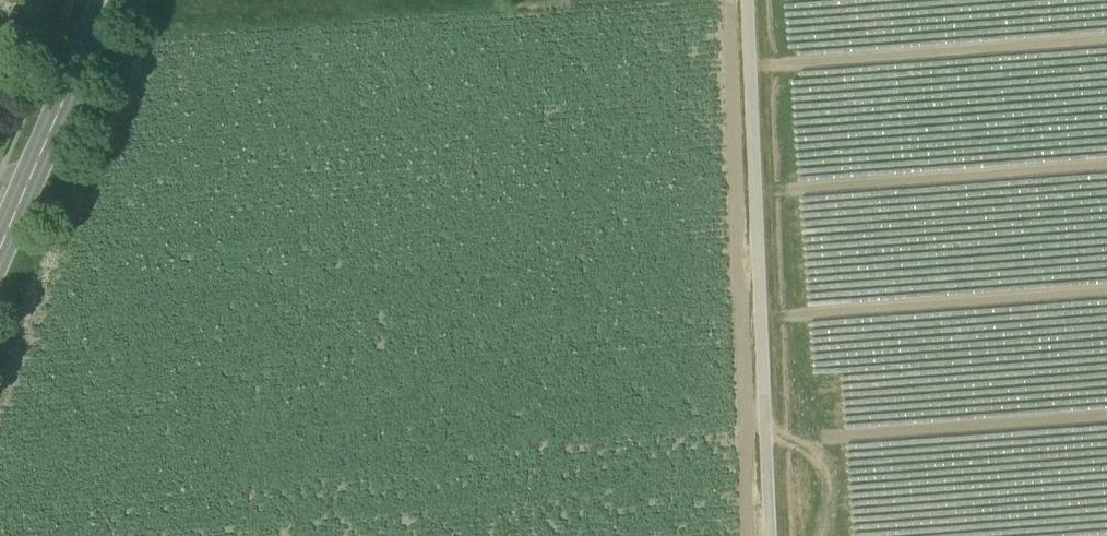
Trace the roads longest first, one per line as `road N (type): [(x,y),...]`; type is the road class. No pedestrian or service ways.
road 1 (unclassified): [(747,0),(770,535)]
road 2 (tertiary): [(105,0),(0,246)]

